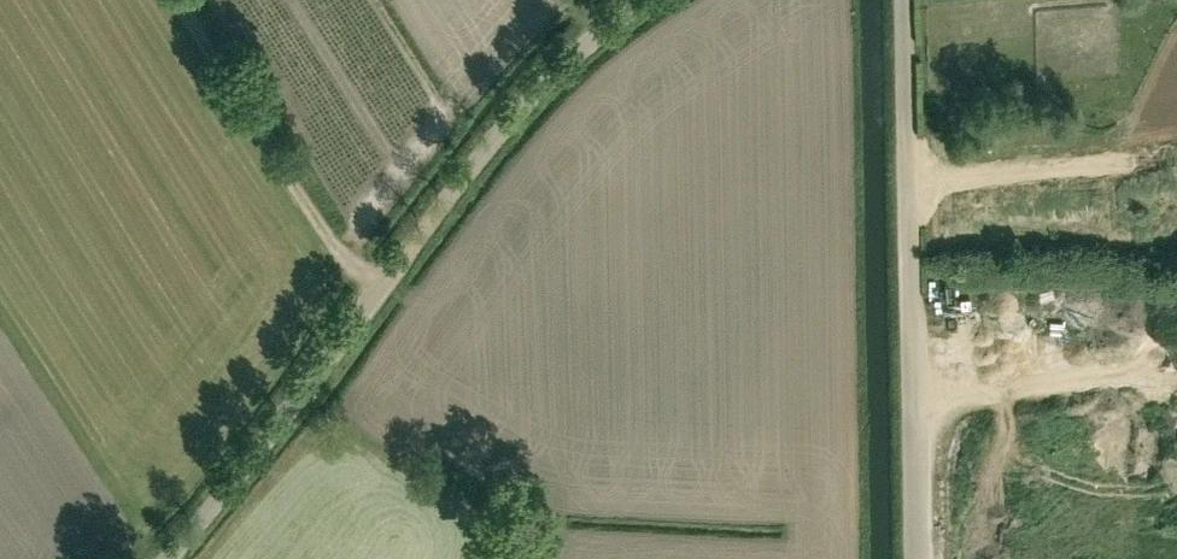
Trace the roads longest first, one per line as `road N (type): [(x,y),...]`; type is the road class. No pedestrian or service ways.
road 1 (tertiary): [(168,558),(519,113),(591,41),(648,0)]
road 2 (unclassified): [(904,0),(917,558)]

